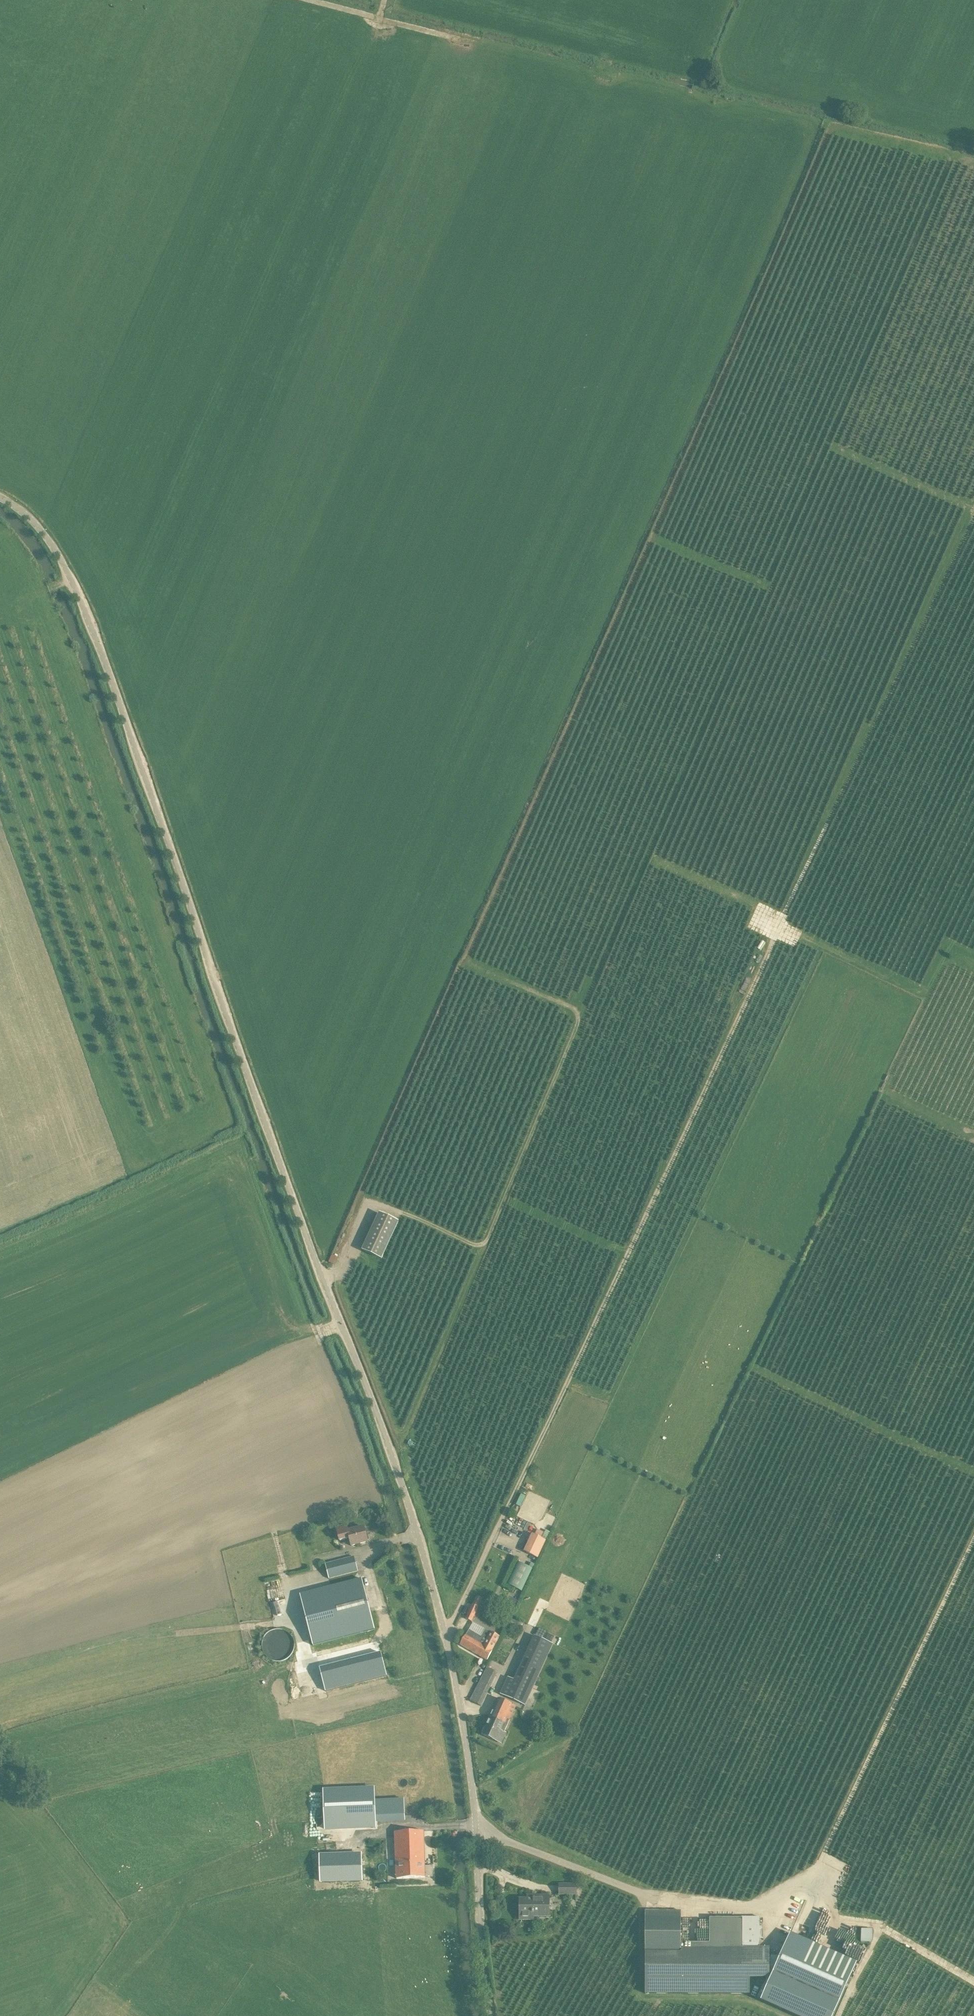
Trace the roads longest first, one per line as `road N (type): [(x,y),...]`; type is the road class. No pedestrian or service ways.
road 1 (unclassified): [(491,2015),(458,1694),(410,1505),(84,609),(55,547),(0,497)]
road 2 (track): [(973,162),(832,130),(467,961),(575,1008),(575,1029),(485,1242),(473,1246),(383,1207)]
road 3 (track): [(800,936),(780,927),(505,1513)]
road 4 (track): [(653,539),(763,589),(578,1016)]
road 5 (track): [(973,511),(780,927),(757,905)]
road 6 (track): [(973,1539),(820,1861)]
road 7 (track): [(973,1470),(750,1366)]
road 8 (track): [(800,936),(924,995),(946,948),(973,962)]
road 9 (track): [(924,995),(883,1092),(973,1135)]
road 10 (track): [(973,1981),(884,1927),(837,1921),(831,1899),(815,1898)]
road 11 (track): [(834,447),(973,511)]
road 12 (track): [(628,1253),(504,1198)]

